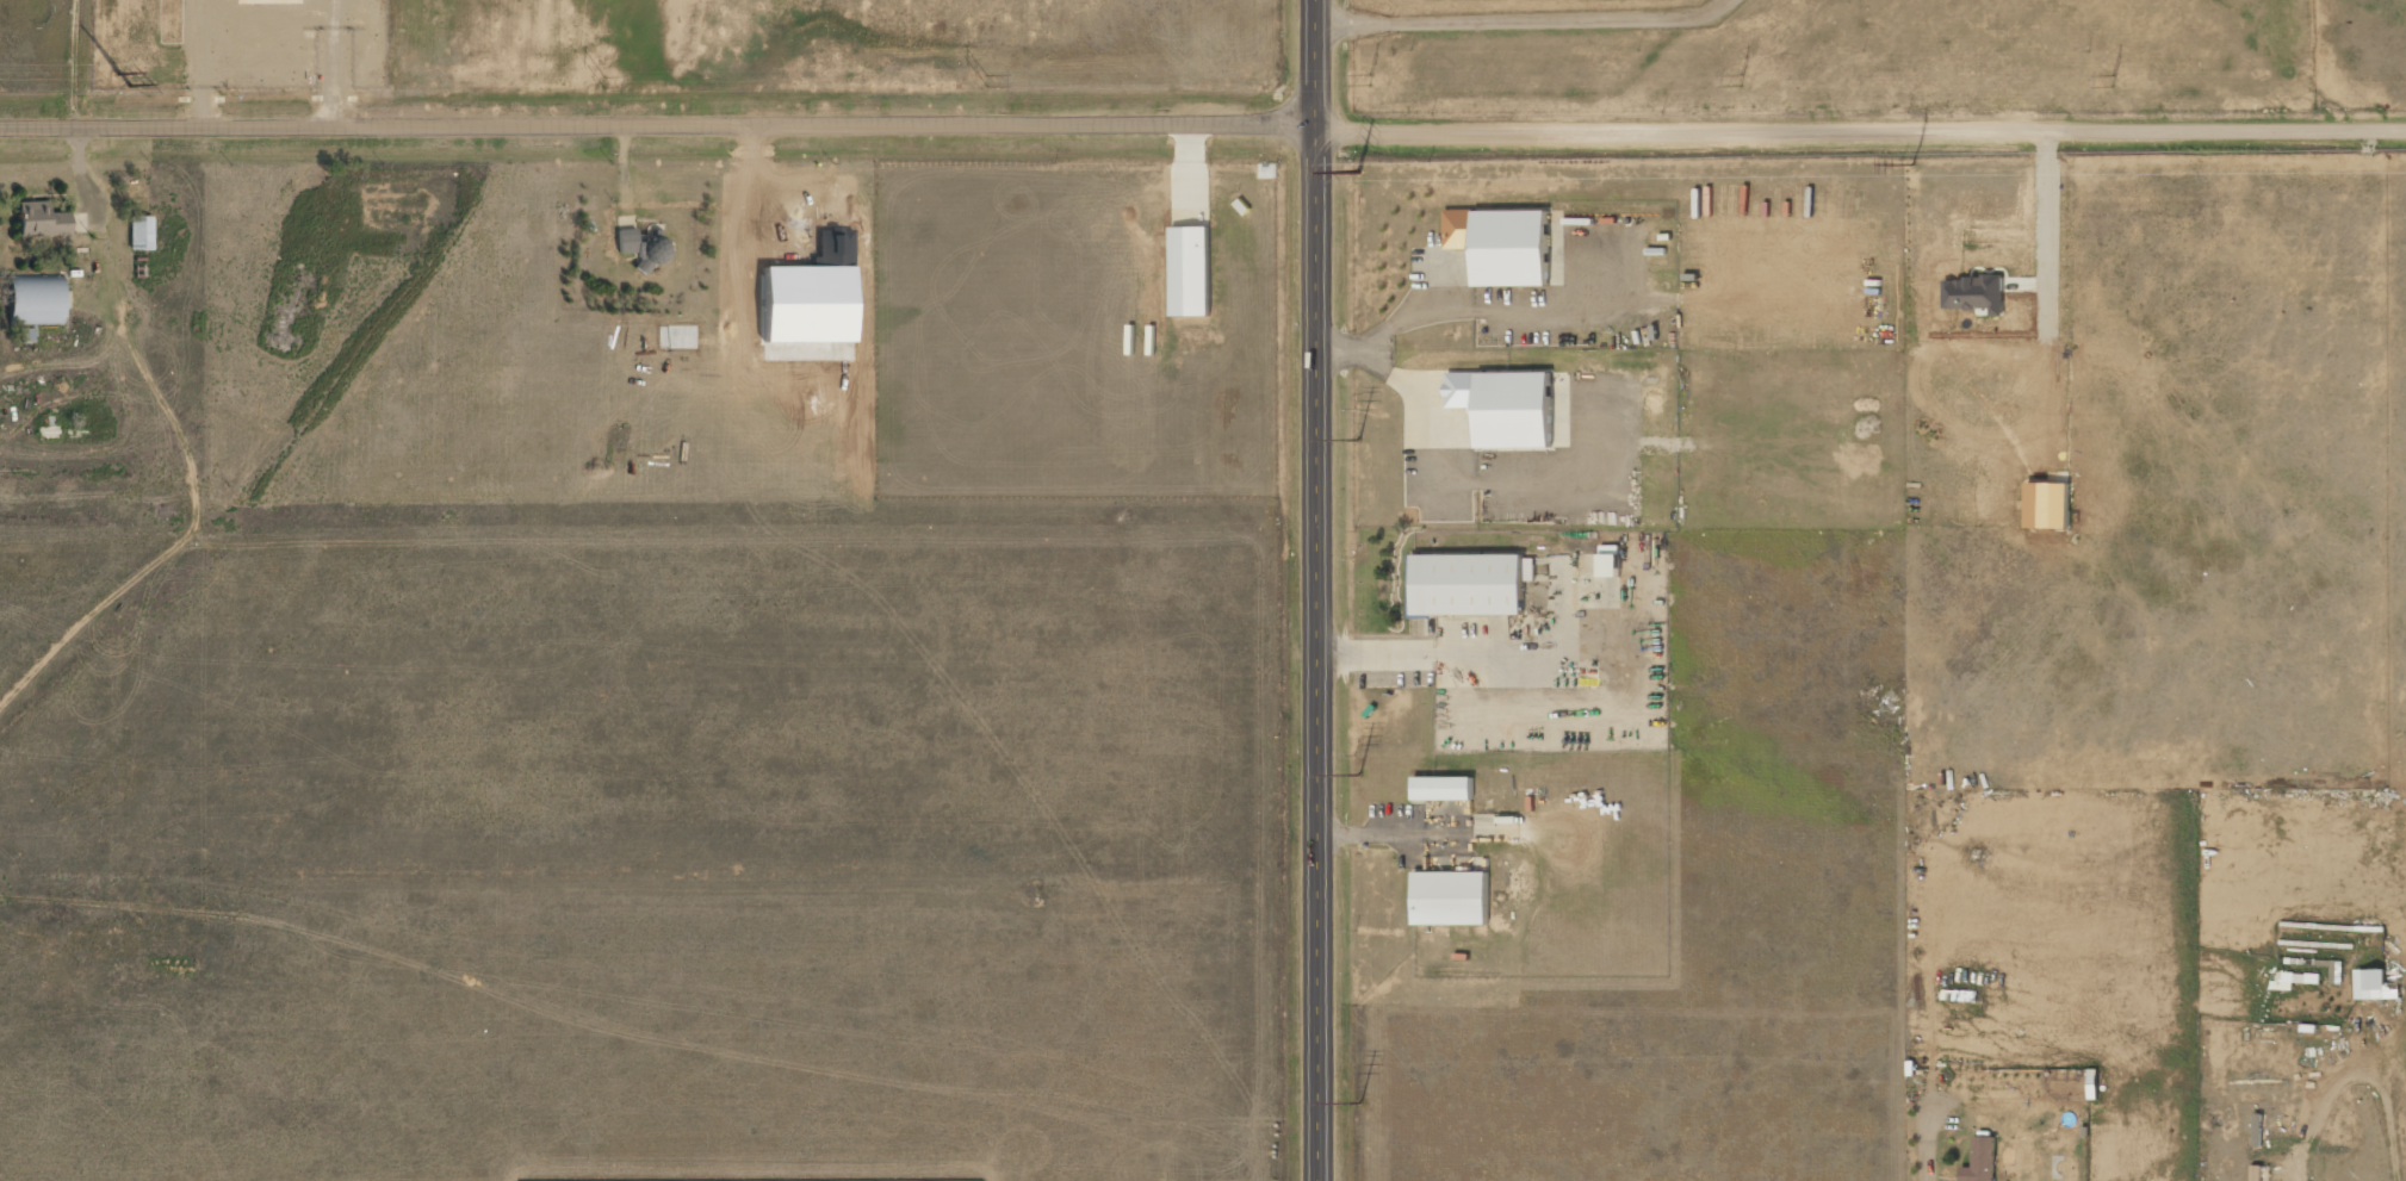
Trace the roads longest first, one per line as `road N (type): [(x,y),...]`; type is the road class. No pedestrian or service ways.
road 1 (residential): [(0,129),(1316,126)]
road 2 (secondary): [(1324,1180),(1315,0)]
road 3 (residential): [(1316,126),(2405,129)]

